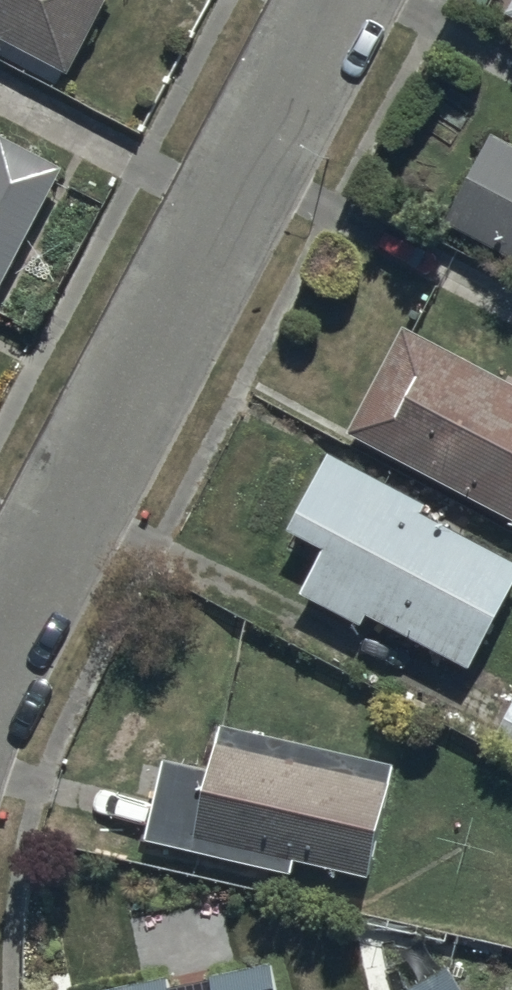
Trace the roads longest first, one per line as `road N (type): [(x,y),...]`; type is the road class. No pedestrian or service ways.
road 1 (residential): [(0,645),(342,0)]

